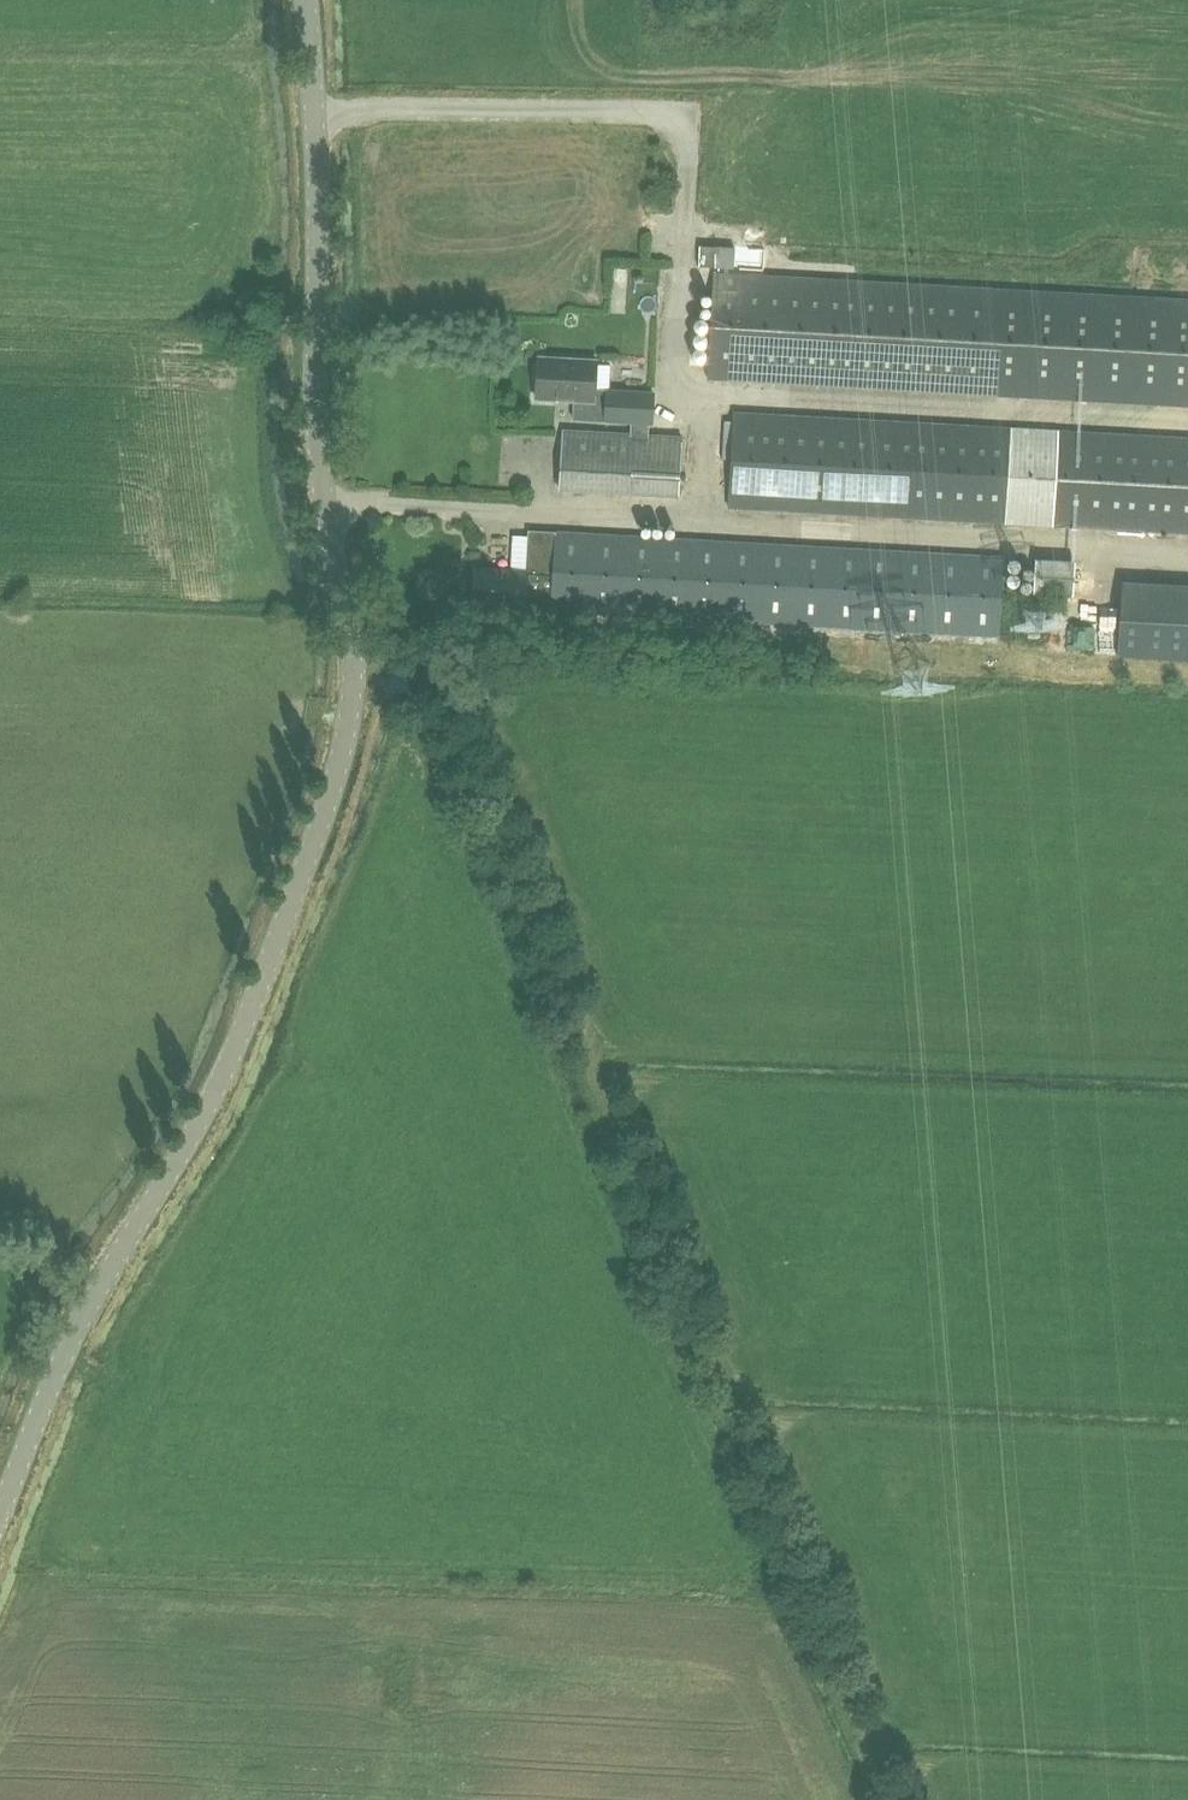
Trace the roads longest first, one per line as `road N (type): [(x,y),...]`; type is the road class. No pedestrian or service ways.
road 1 (tertiary): [(0,1506),(82,1311),(236,1032),(313,849),(340,759),(357,667),(325,505),(304,0)]
road 2 (track): [(357,667),(438,667),(894,1799)]

